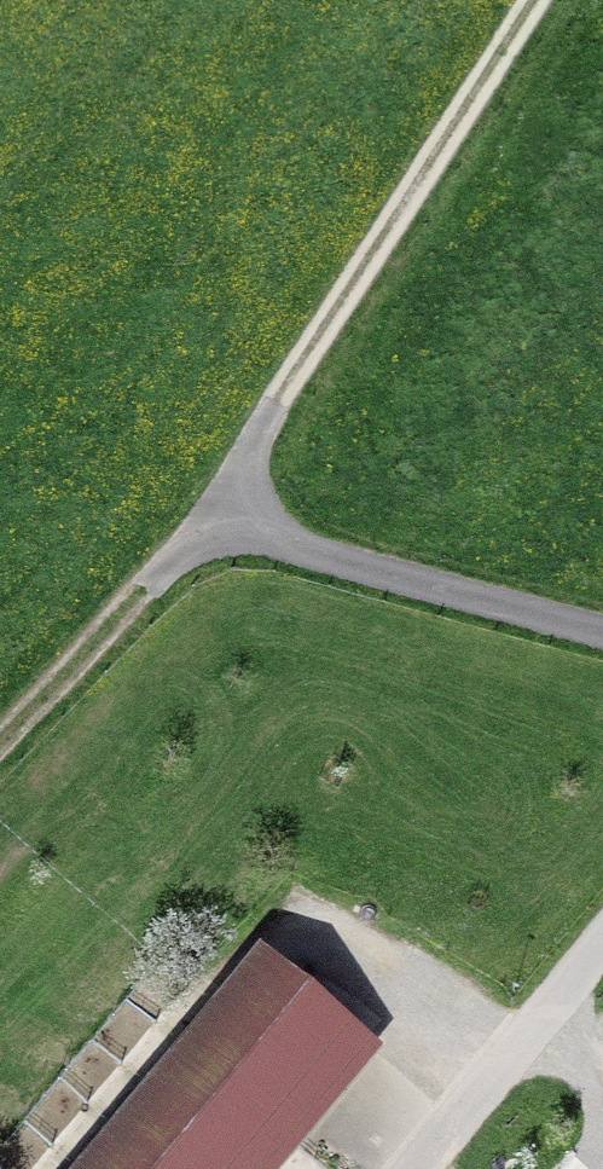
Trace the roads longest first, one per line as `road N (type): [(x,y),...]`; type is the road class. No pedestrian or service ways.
road 1 (track): [(532,0),(210,515)]
road 2 (track): [(602,640),(210,515)]
road 3 (track): [(210,515),(0,729)]
road 4 (residential): [(602,938),(422,1168)]

